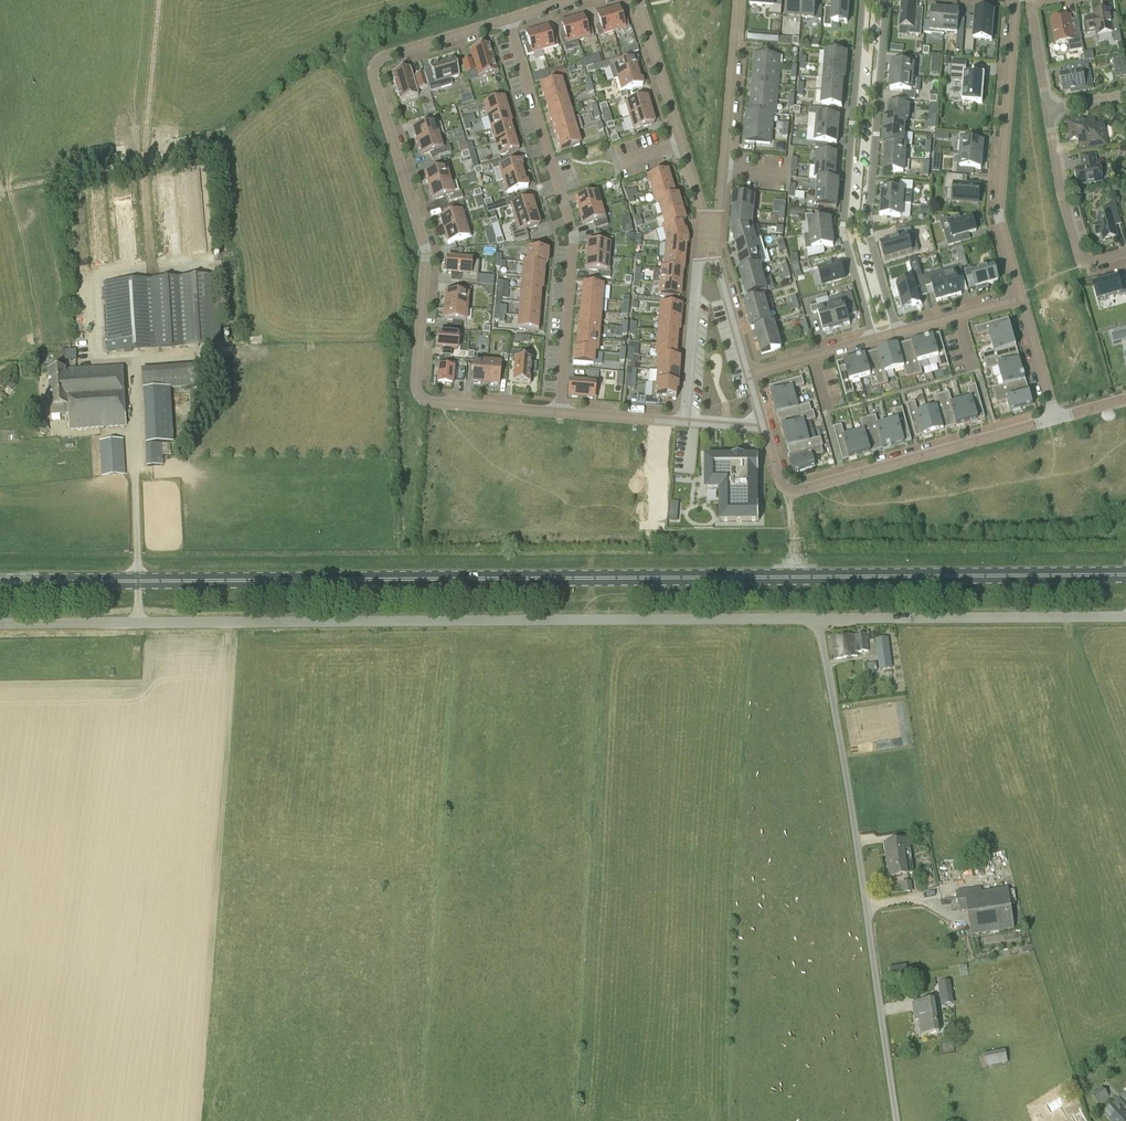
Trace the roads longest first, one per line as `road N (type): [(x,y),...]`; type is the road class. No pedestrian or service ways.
road 1 (primary): [(0,582),(1125,574)]
road 2 (unclassified): [(0,625),(818,618)]
road 3 (residential): [(509,18),(384,55),(374,62),(373,79),(426,251),(417,391),(427,402),(560,412)]
road 4 (unclassified): [(818,618),(896,1120)]
road 5 (residential): [(509,18),(574,233),(560,412)]
road 6 (residential): [(858,0),(843,235),(871,339)]
road 7 (residential): [(897,332),(867,231),(885,0)]
road 8 (unclassified): [(818,618),(1125,616)]
road 9 (residential): [(1014,0),(998,217),(1021,298)]
road 10 (residential): [(798,492),(1056,418)]
road 11 (residential): [(704,227),(720,215),(739,0)]
road 12 (residential): [(1125,252),(1083,264),(1047,106)]
road 13 (residential): [(684,420),(704,227)]
road 14 (unclassified): [(145,158),(157,0)]
road 15 (residential): [(747,373),(704,227)]
road 16 (residential): [(682,145),(640,0)]
road 17 (residential): [(1047,106),(1030,7),(1074,0)]
road 18 (residential): [(897,332),(1021,298)]
road 19 (residential): [(747,373),(871,339)]
road 20 (residential): [(1021,298),(1056,418)]
road 21 (residential): [(560,412),(684,420)]

